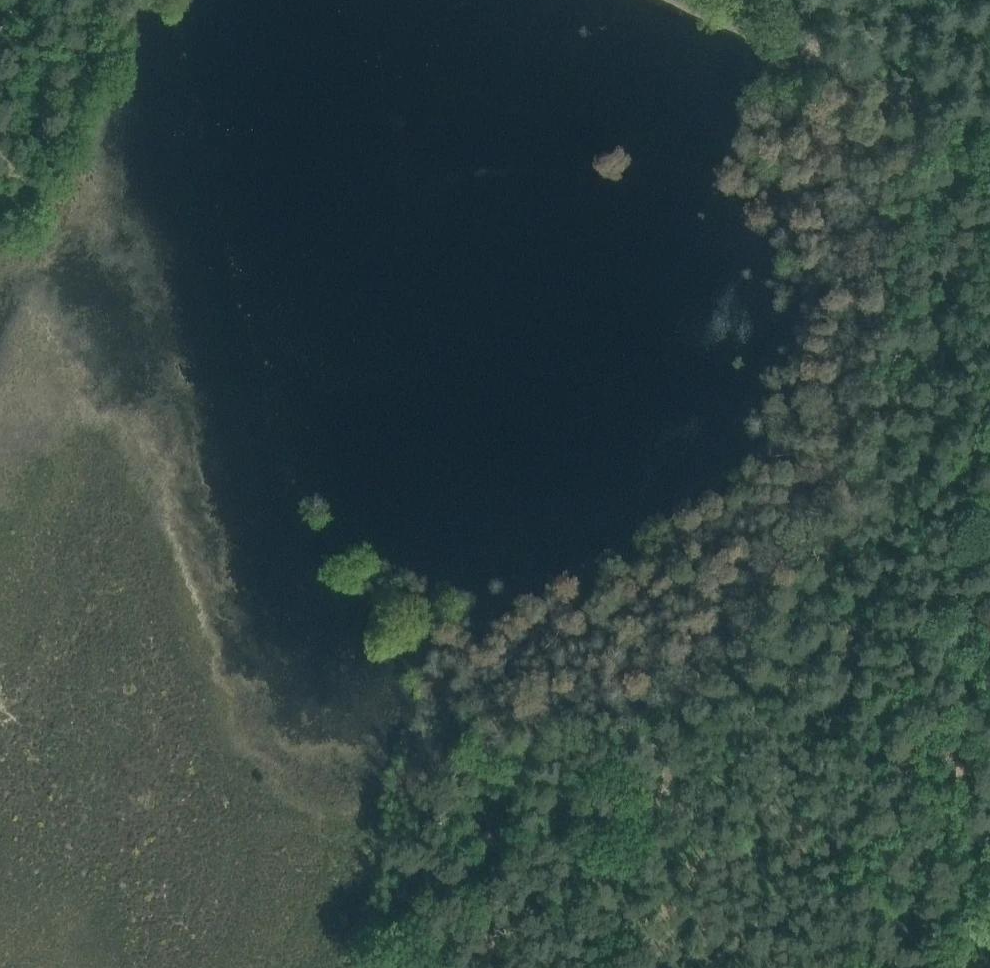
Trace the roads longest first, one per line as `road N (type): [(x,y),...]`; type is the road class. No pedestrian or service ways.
road 1 (track): [(989,135),(674,0)]

